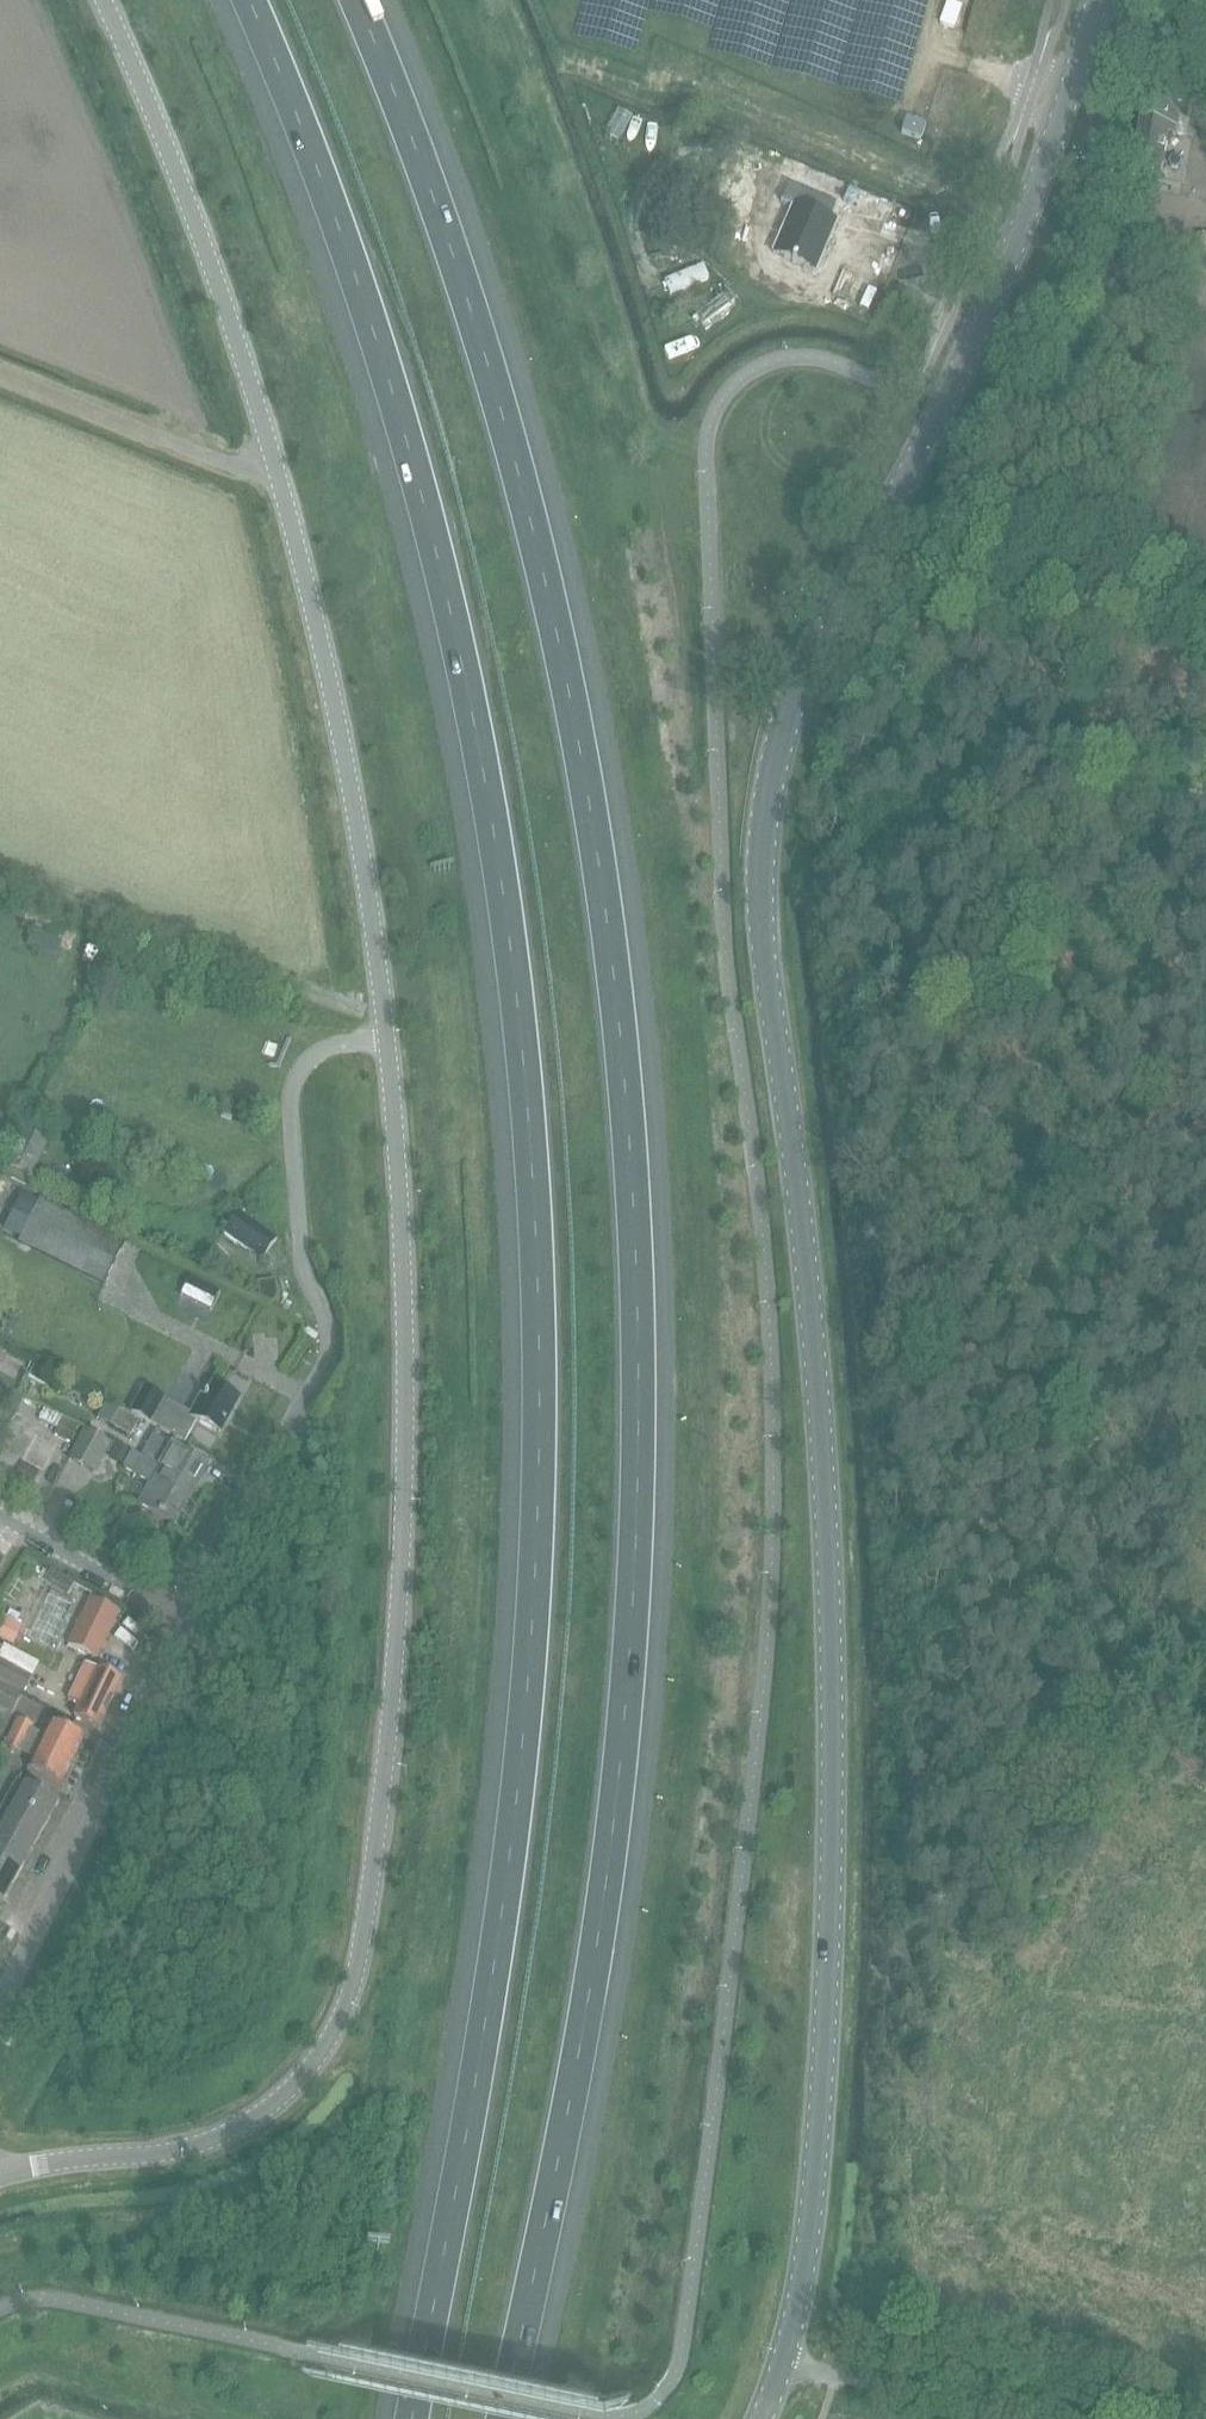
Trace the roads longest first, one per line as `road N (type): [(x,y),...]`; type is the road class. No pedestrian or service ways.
road 1 (secondary): [(762,2418),(787,2360),(820,2206),(837,1759),(832,1476),(769,934),(763,842),(771,772),(798,688),(905,490),(1031,220),(1097,0)]
road 2 (motorway): [(248,0),(357,271),(423,483),(496,834),(541,1277),(537,1588),(506,1885),(410,2418)]
road 3 (motorway): [(503,2418),(606,1892),(635,1592),(635,1269),(619,1023),(595,830),(561,644),(516,458),(451,247),(358,0)]
road 4 (unclassified): [(0,2173),(201,2145),(241,2128),(301,2078),(346,2009),(393,1702),(403,1533),(397,1141),(386,1038)]
road 5 (unclassified): [(386,1038),(324,654),(209,252),(101,0)]
road 6 (unclassified): [(188,1623),(330,1351),(301,1234),(296,1076),(330,1048),(386,1038)]
road 7 (unclassified): [(0,2002),(188,1623)]
road 8 (unclassified): [(188,1623),(0,1517)]

